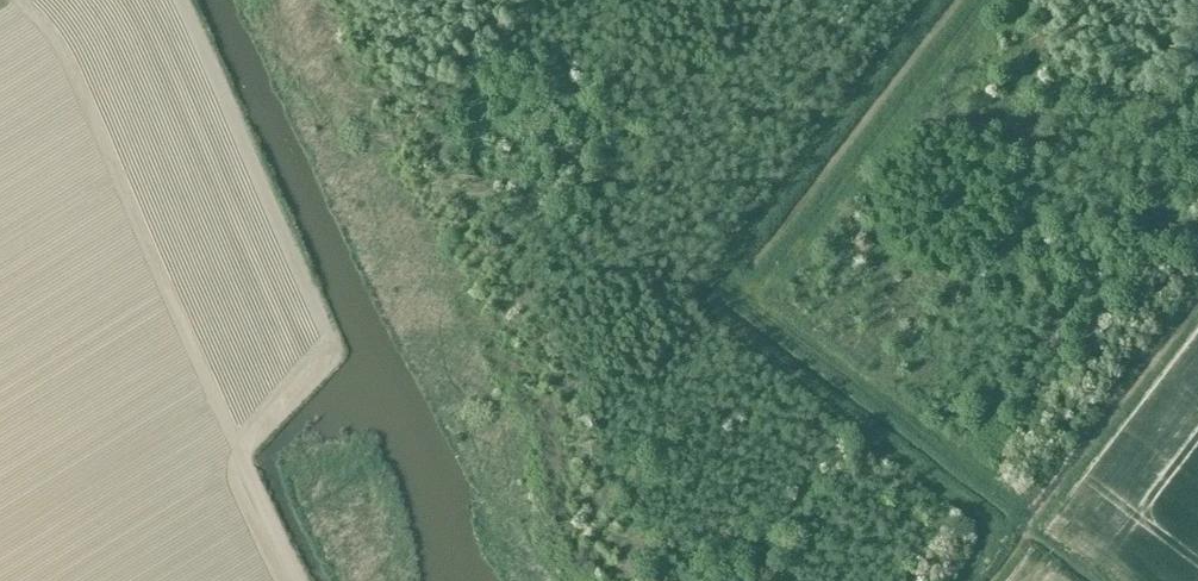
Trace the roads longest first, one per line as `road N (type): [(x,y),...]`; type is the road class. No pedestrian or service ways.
road 1 (track): [(930,0),(705,293),(703,317),(998,543),(970,580)]

